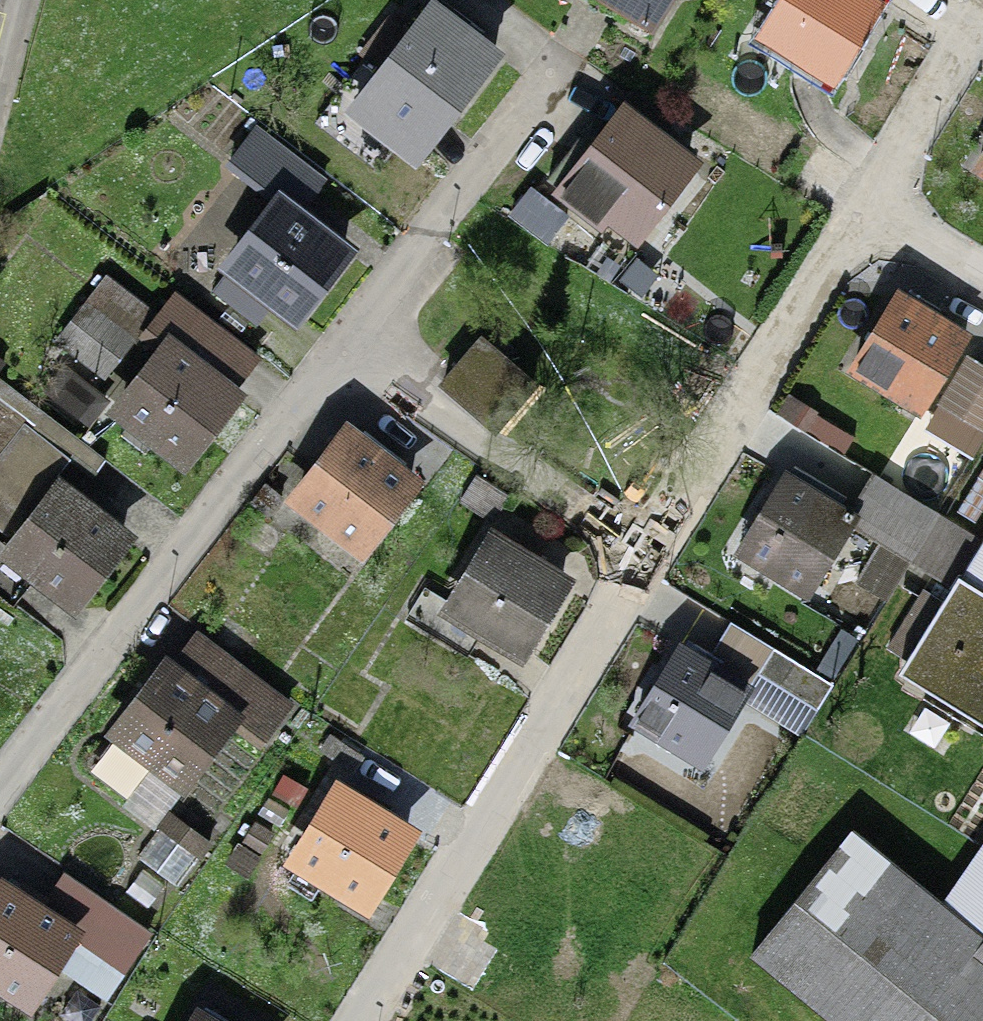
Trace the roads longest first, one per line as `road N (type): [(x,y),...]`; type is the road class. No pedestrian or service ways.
road 1 (residential): [(337,360),(78,667),(0,789)]
road 2 (residential): [(366,1020),(645,566)]
road 3 (residential): [(645,566),(861,217)]
road 4 (residential): [(567,63),(337,360)]
road 5 (residential): [(337,360),(645,566)]
road 6 (residential): [(861,217),(982,22)]
road 7 (residential): [(861,217),(982,288)]

